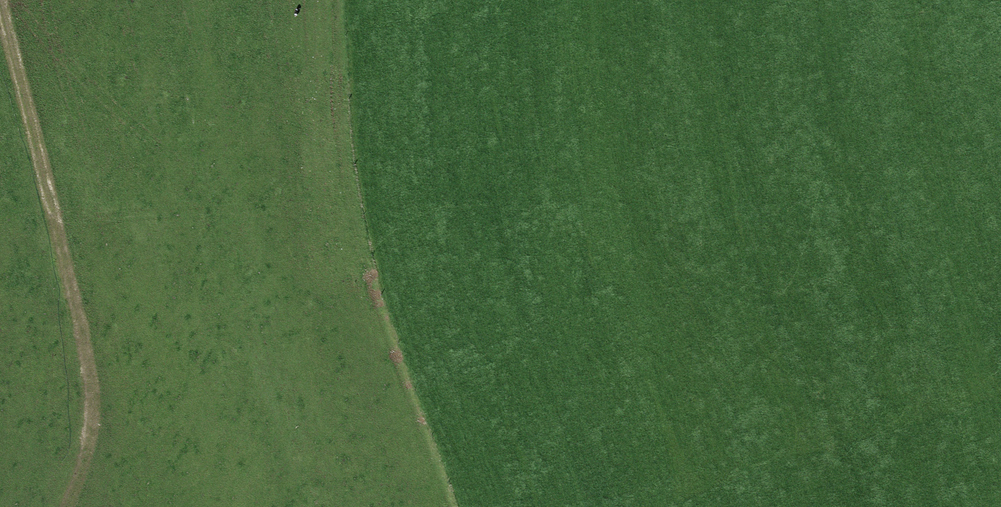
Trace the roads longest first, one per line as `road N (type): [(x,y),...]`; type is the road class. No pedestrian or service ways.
road 1 (motorway): [(1000,69),(805,151),(562,237),(331,307),(0,391)]
road 2 (motorway): [(147,506),(593,381),(1000,230)]
road 3 (track): [(68,506),(89,441),(90,381),(0,8)]

